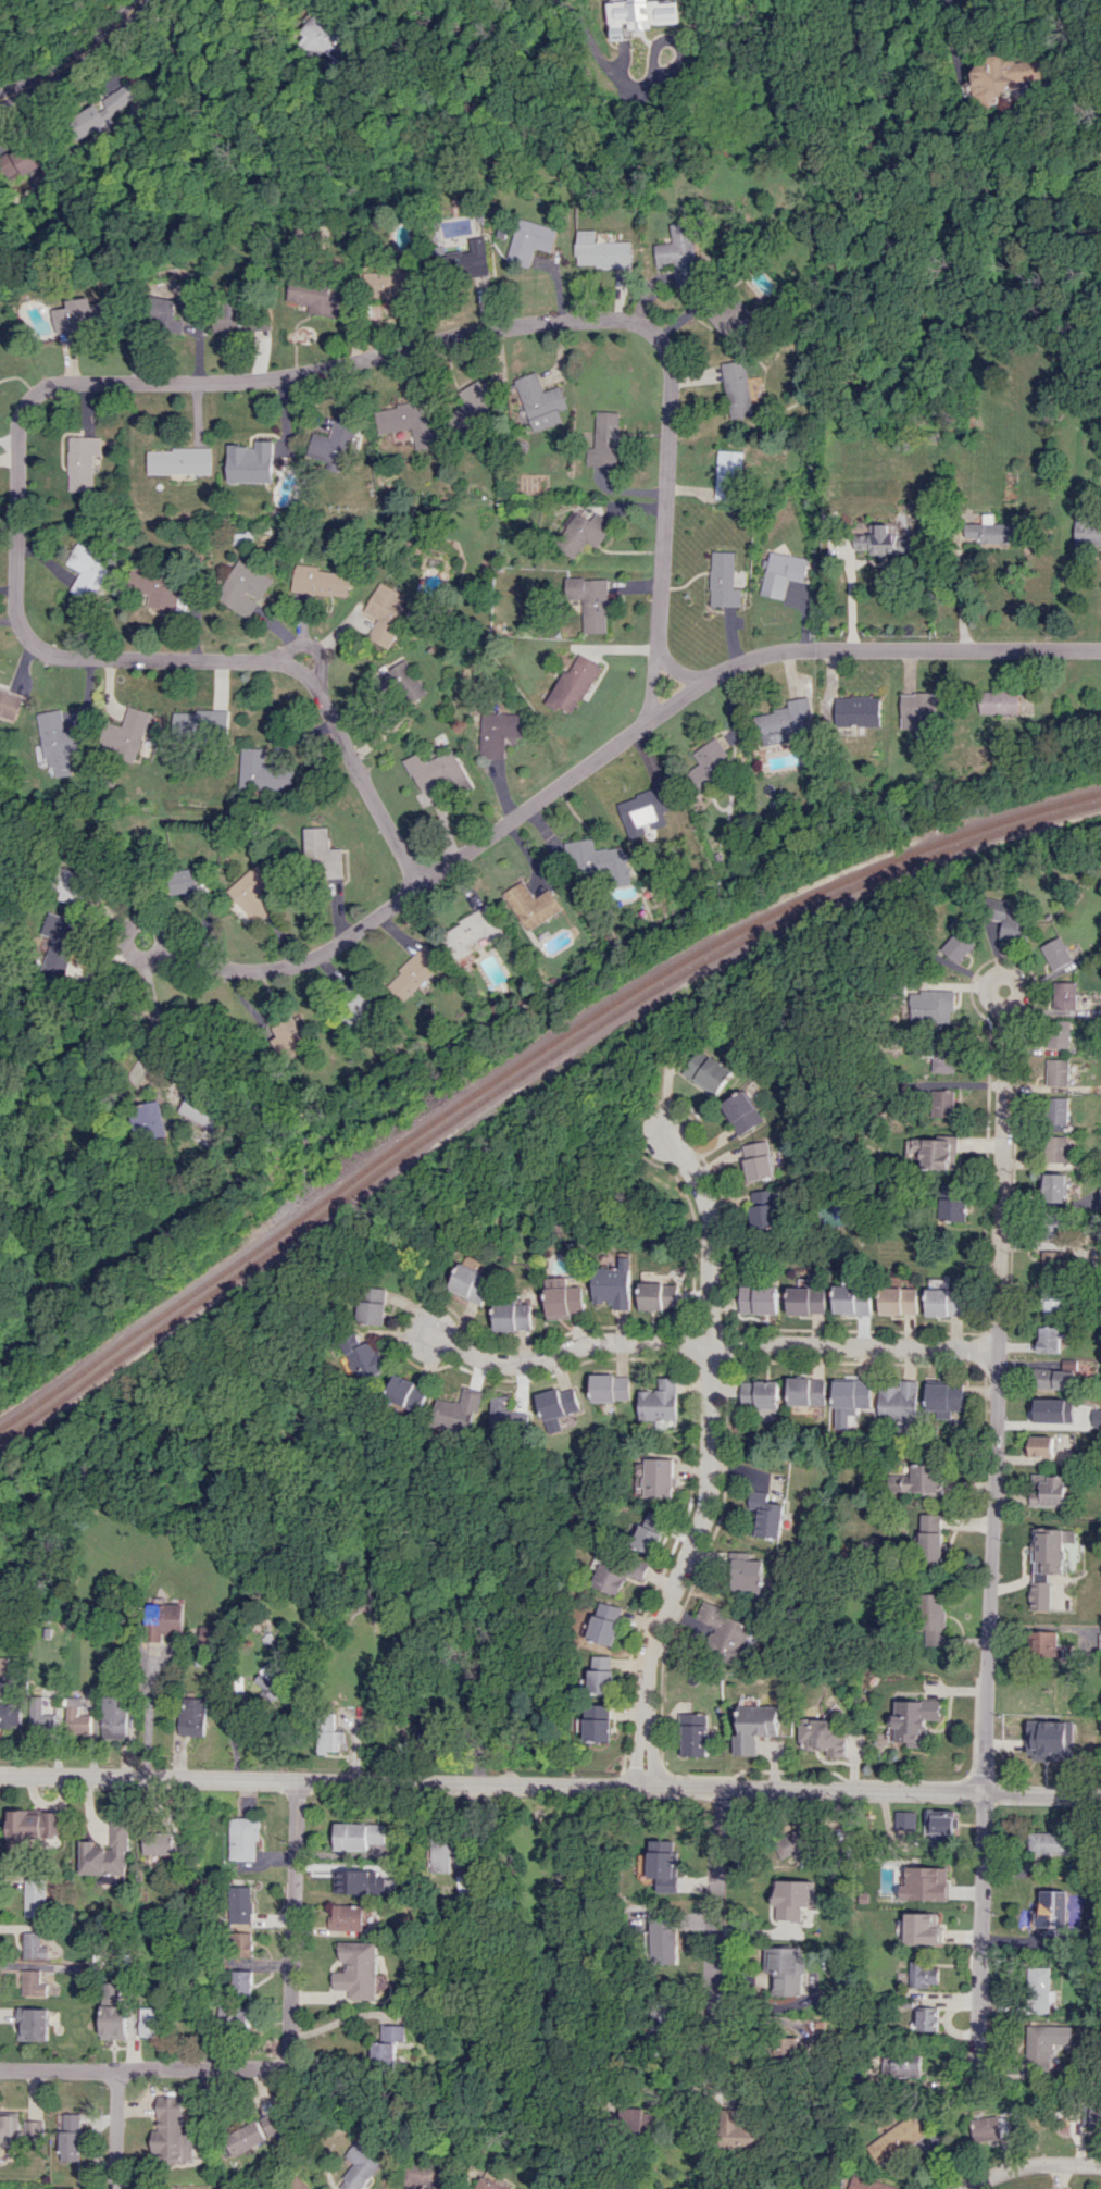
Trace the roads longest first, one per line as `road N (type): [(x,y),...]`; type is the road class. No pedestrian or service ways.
road 1 (residential): [(649,722),(668,393),(663,347),(649,331),(616,318),(539,324),(224,382),(45,386),(23,411),(18,449),(13,590),(16,619),(29,638),(71,657),(251,659),(302,672),(317,684),(417,883)]
road 2 (residential): [(1100,1794),(0,1774)]
road 3 (residential): [(1003,1004),(980,2053)]
road 4 (residential): [(1100,649),(795,648),(747,660),(317,956),(276,969),(221,969),(154,952)]
road 5 (residential): [(642,1783),(649,1662),(705,1510),(709,1420),(708,1260),(698,1178),(664,1130)]
road 6 (residential): [(998,1350),(598,1344),(512,1365),(427,1335)]
road 7 (residential): [(704,1786),(706,2089)]
road 8 (residential): [(297,1781),(284,2065)]
road 9 (residential): [(284,2065),(0,2067)]
road 10 (secondary): [(138,0),(88,51),(0,99)]
road 11 (residential): [(1100,2167),(1021,2167),(965,2188)]

